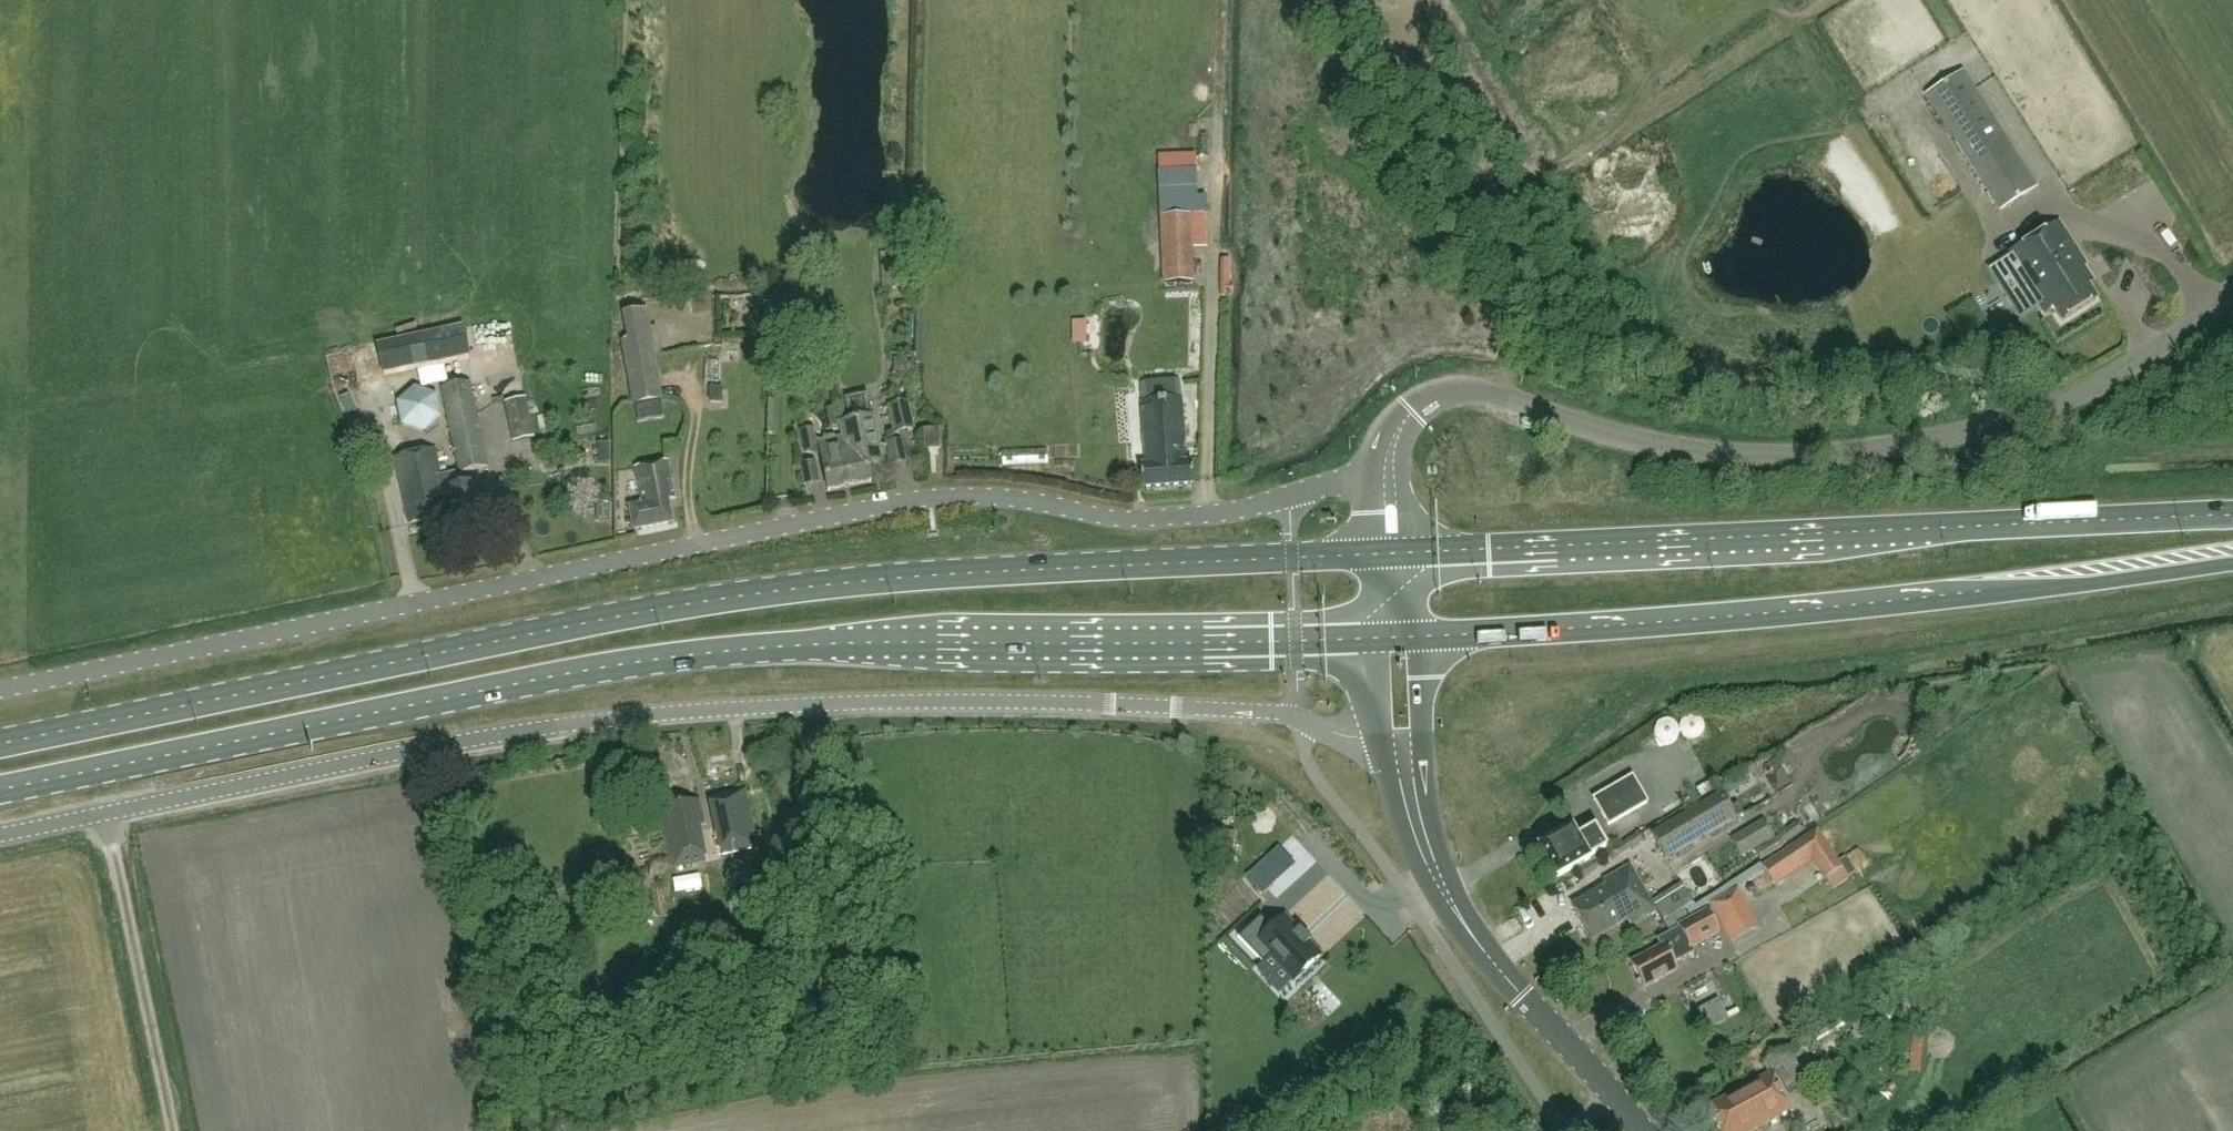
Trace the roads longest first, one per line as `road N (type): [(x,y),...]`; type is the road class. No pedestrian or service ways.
road 1 (unclassified): [(0,836),(471,740),(741,712),(1122,706),(1270,713),(1330,733),(1404,742)]
road 2 (primary): [(0,791),(617,666),(870,643),(1397,639)]
road 3 (unclassified): [(0,691),(900,506),(998,500),(1163,519),(1386,480)]
road 4 (primary): [(1390,554),(828,586),(531,634),(0,745)]
road 5 (unclassified): [(1386,480),(1395,437),(1412,417),(1461,394),(1697,450),(1829,455),(1910,444),(2060,402),(2232,286)]
road 6 (trunk): [(2232,516),(1390,554)]
road 7 (trunk): [(1397,639),(2014,590),(2232,559)]
road 8 (track): [(1224,0),(1211,515)]
road 9 (tertiary): [(1642,1130),(1491,962),(1450,902),(1418,827),(1404,742)]

